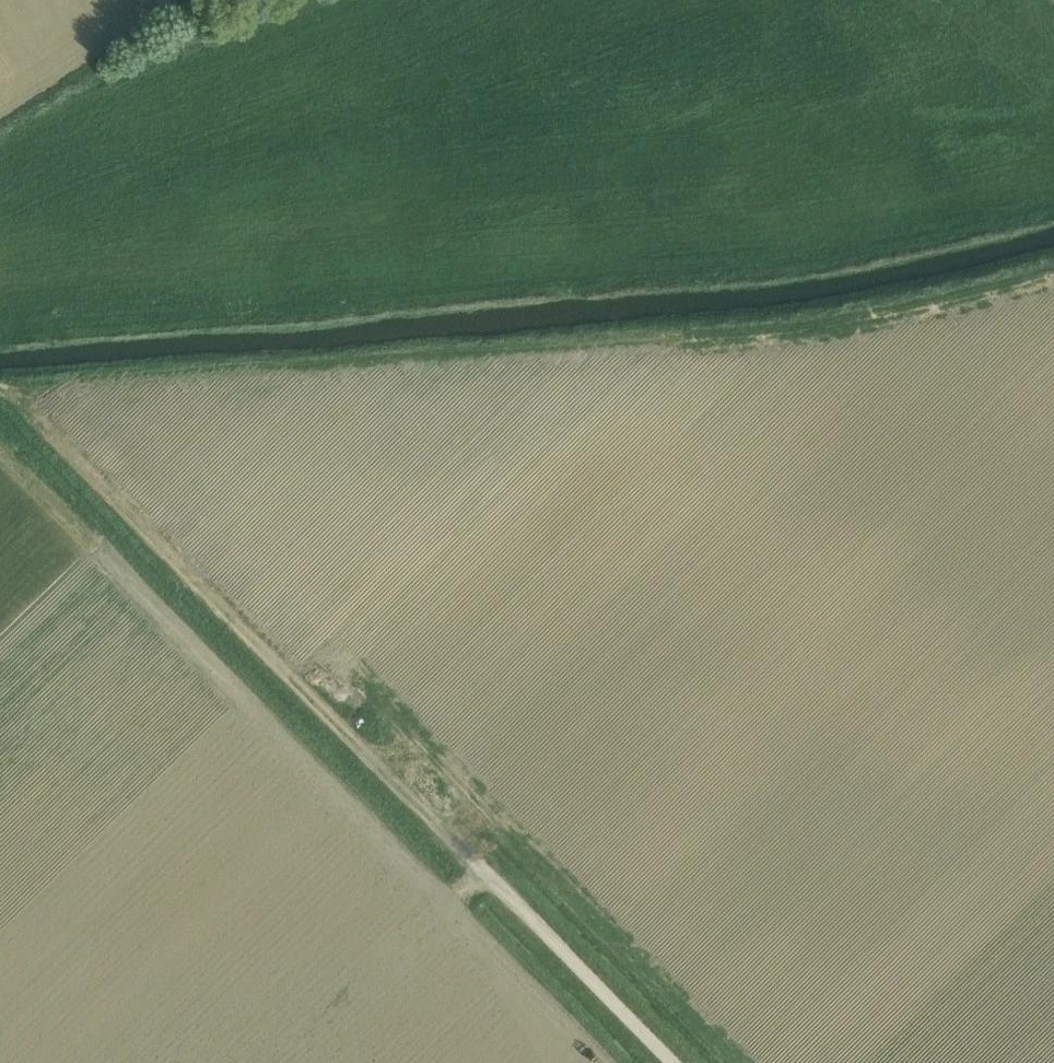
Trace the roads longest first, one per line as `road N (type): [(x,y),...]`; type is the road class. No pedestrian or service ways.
road 1 (track): [(0,390),(30,401),(484,873)]
road 2 (unclassified): [(670,1062),(484,873)]

